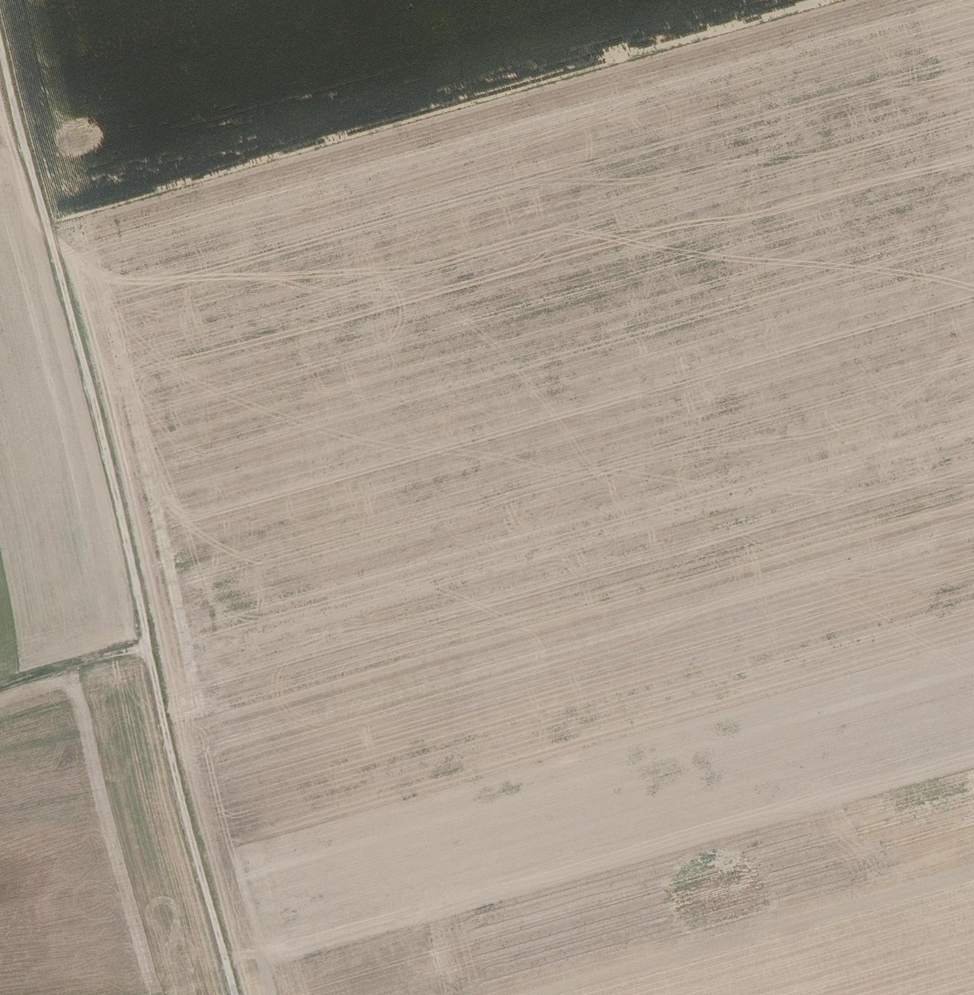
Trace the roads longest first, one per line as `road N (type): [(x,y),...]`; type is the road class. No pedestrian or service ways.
road 1 (track): [(0,32),(116,461),(178,770),(235,994)]
road 2 (track): [(0,692),(151,639)]

